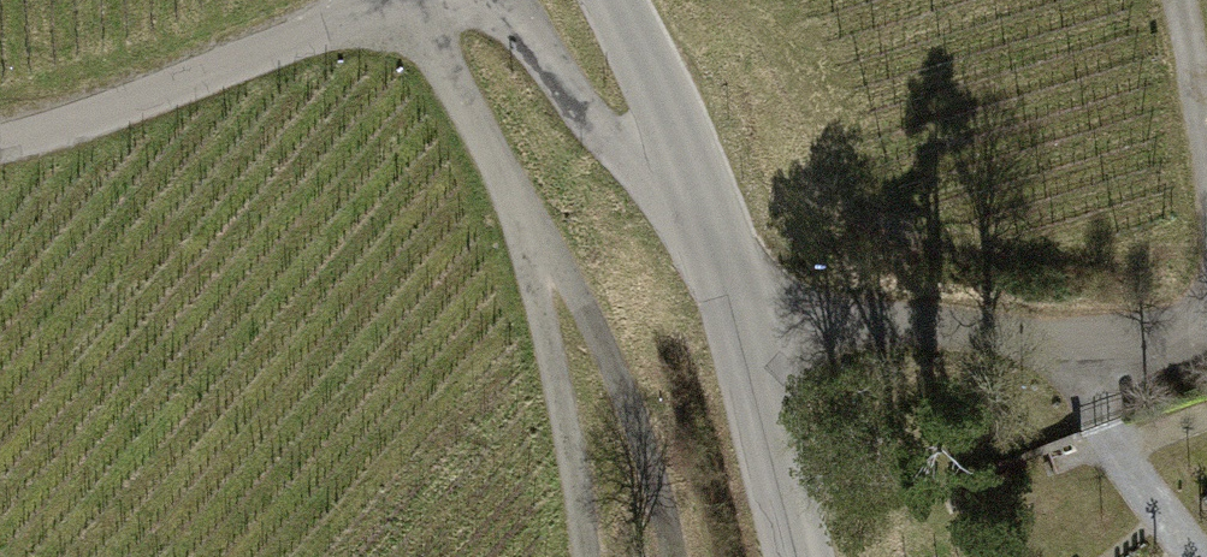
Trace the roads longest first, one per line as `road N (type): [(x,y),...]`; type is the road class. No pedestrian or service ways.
road 1 (track): [(685,556),(626,351),(512,194),(427,0)]
road 2 (tertiary): [(612,0),(695,165),(812,556)]
road 3 (track): [(0,133),(108,106),(369,0)]
road 4 (track): [(512,194),(584,556)]
road 5 (track): [(514,0),(633,157),(695,165)]

